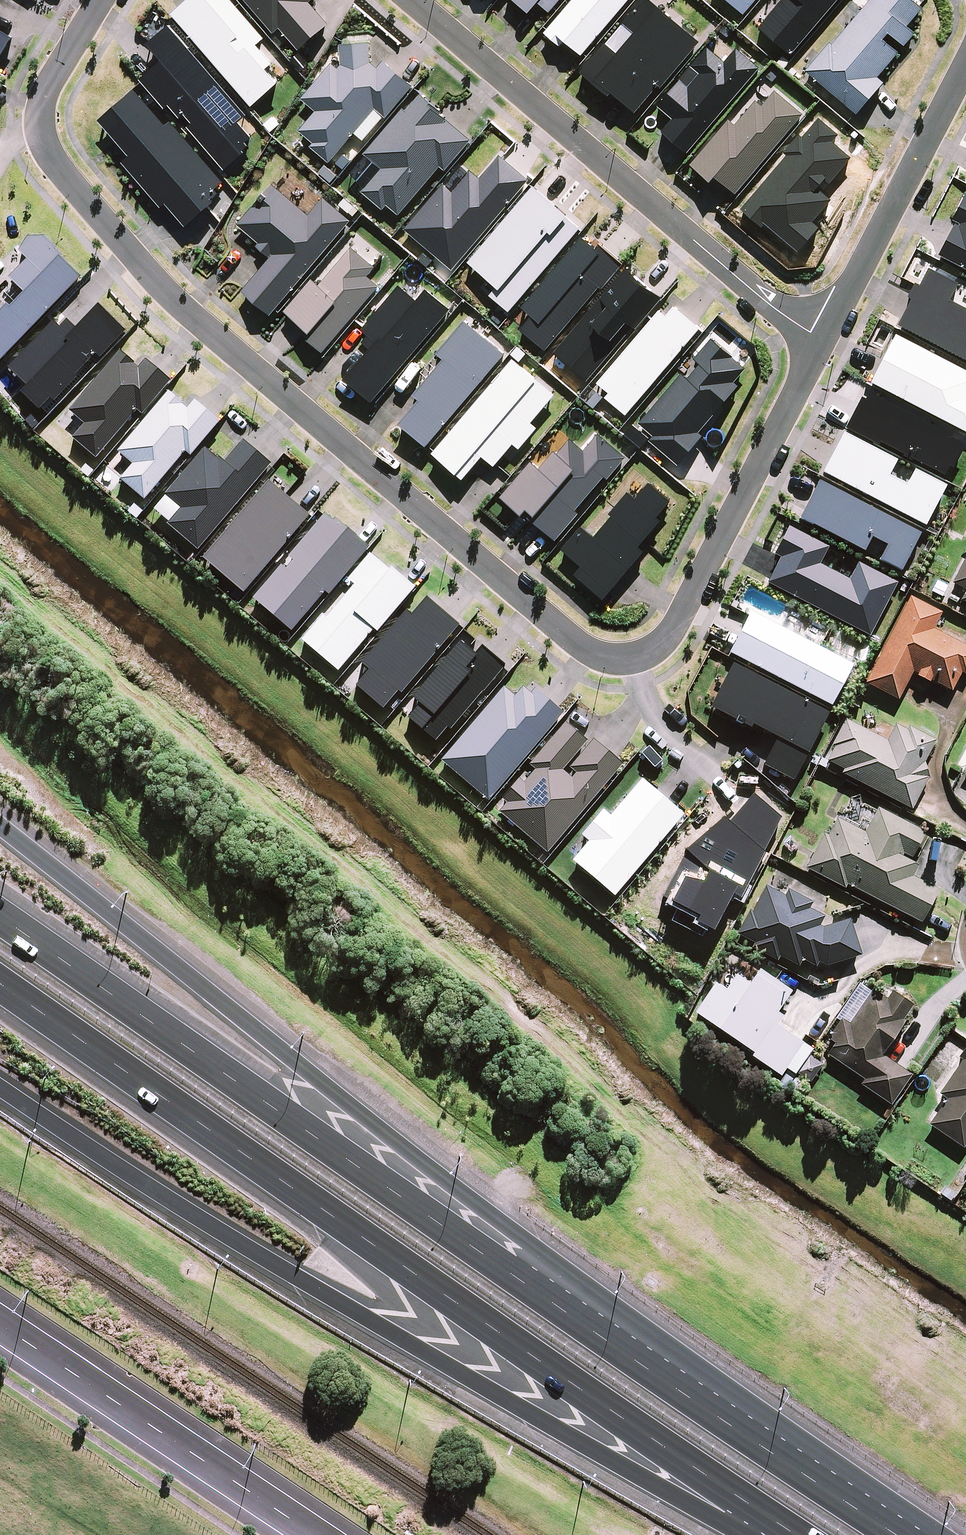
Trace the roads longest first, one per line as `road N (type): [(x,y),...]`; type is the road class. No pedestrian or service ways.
road 1 (residential): [(46,138),(60,168),(184,309),(579,645),(616,659),(655,654),(680,631),(828,344)]
road 2 (motorway): [(803,1534),(0,980)]
road 3 (motorway): [(764,1534),(419,1333),(0,1069)]
road 4 (motorway): [(0,828),(101,906),(563,1305)]
road 5 (motorway): [(0,917),(563,1305)]
road 6 (residential): [(828,344),(774,309),(410,0)]
road 7 (motorway): [(563,1305),(896,1534)]
road 8 (residential): [(313,1534),(0,1326)]
road 9 (residential): [(828,344),(965,72)]
road 10 (residential): [(107,0),(56,80),(46,138)]

